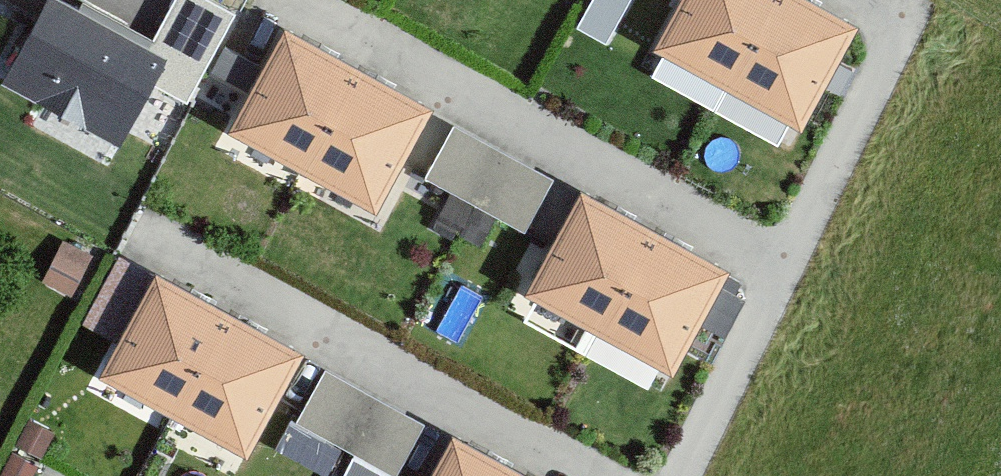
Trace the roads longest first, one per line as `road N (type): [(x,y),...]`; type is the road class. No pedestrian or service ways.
road 1 (residential): [(685,475),(911,16)]

